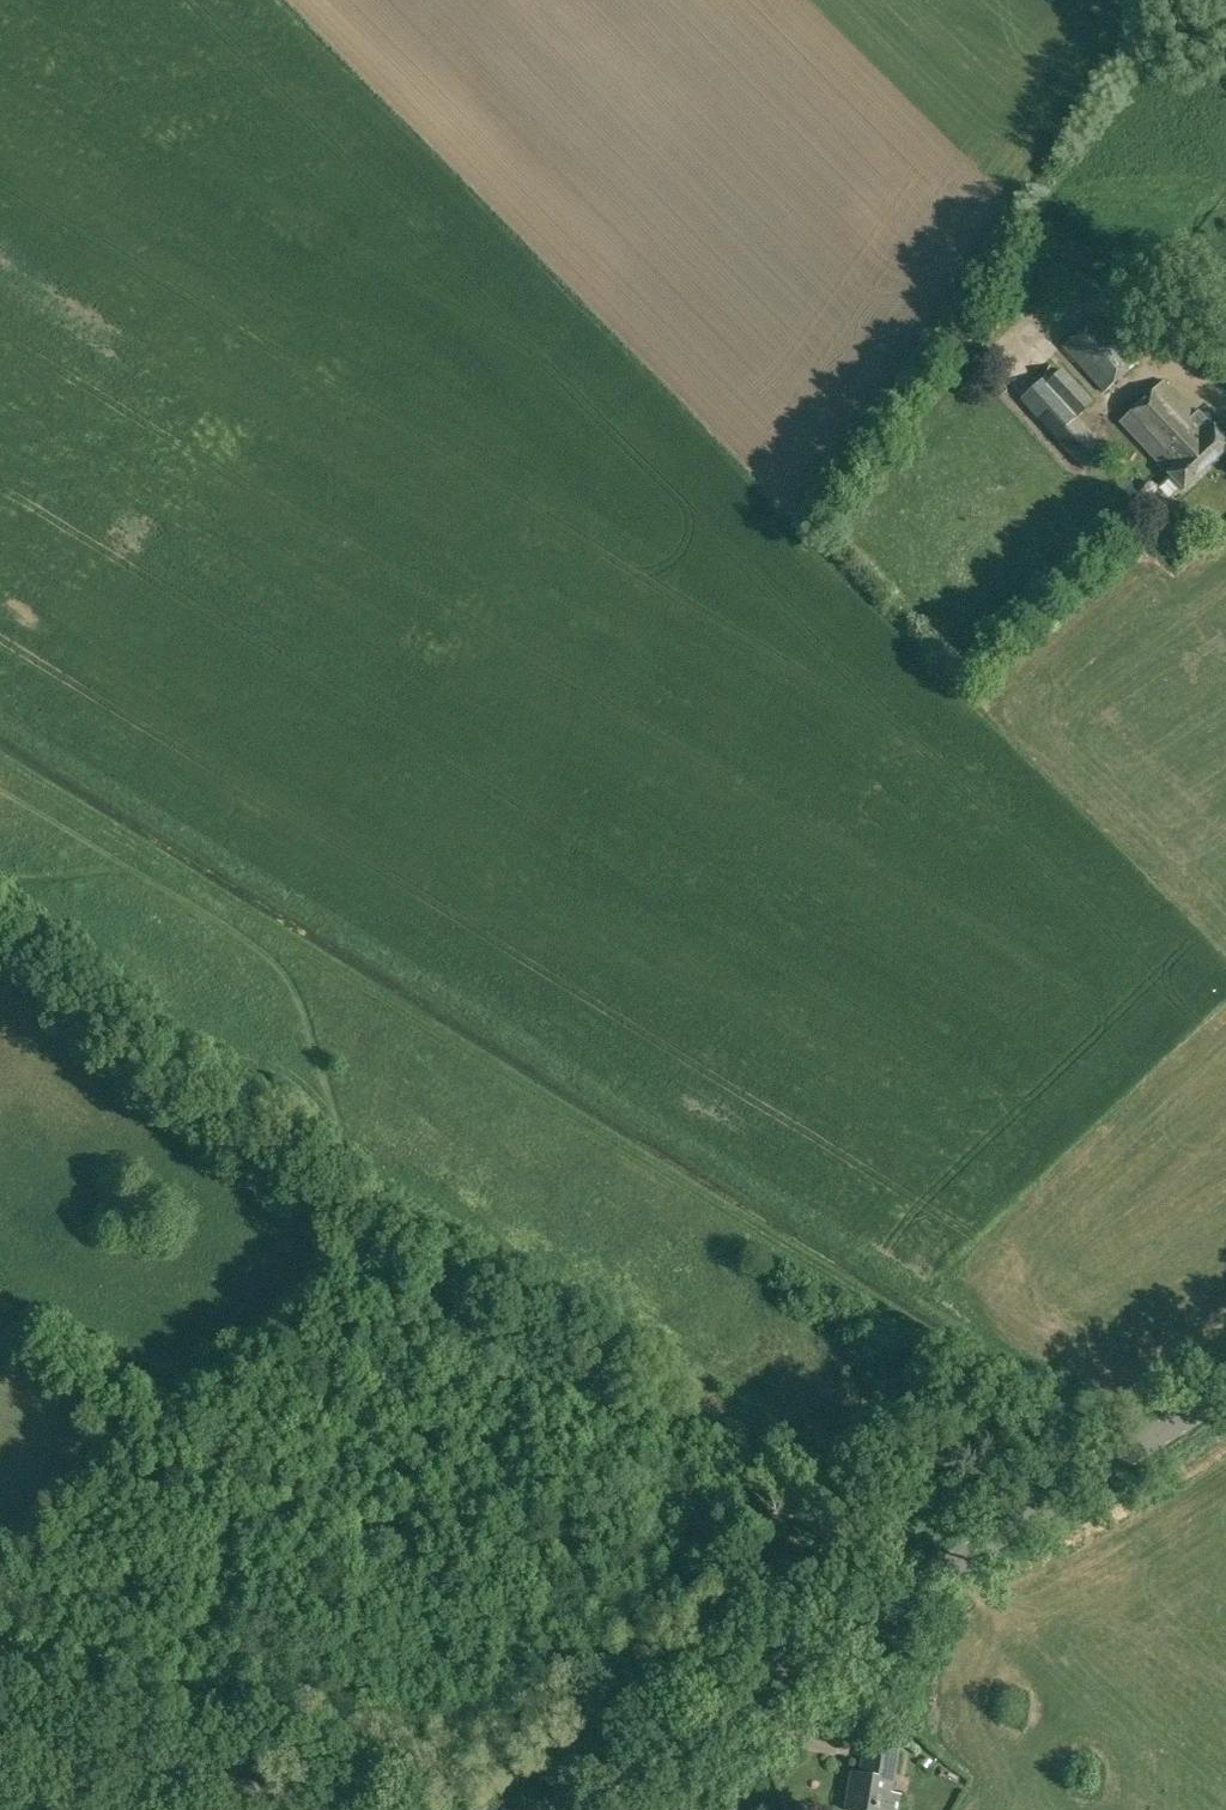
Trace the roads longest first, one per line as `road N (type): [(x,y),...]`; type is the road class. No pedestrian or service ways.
road 1 (tertiary): [(563,1809),(1225,1393)]
road 2 (tertiary): [(360,1809),(152,1764),(0,1717)]

